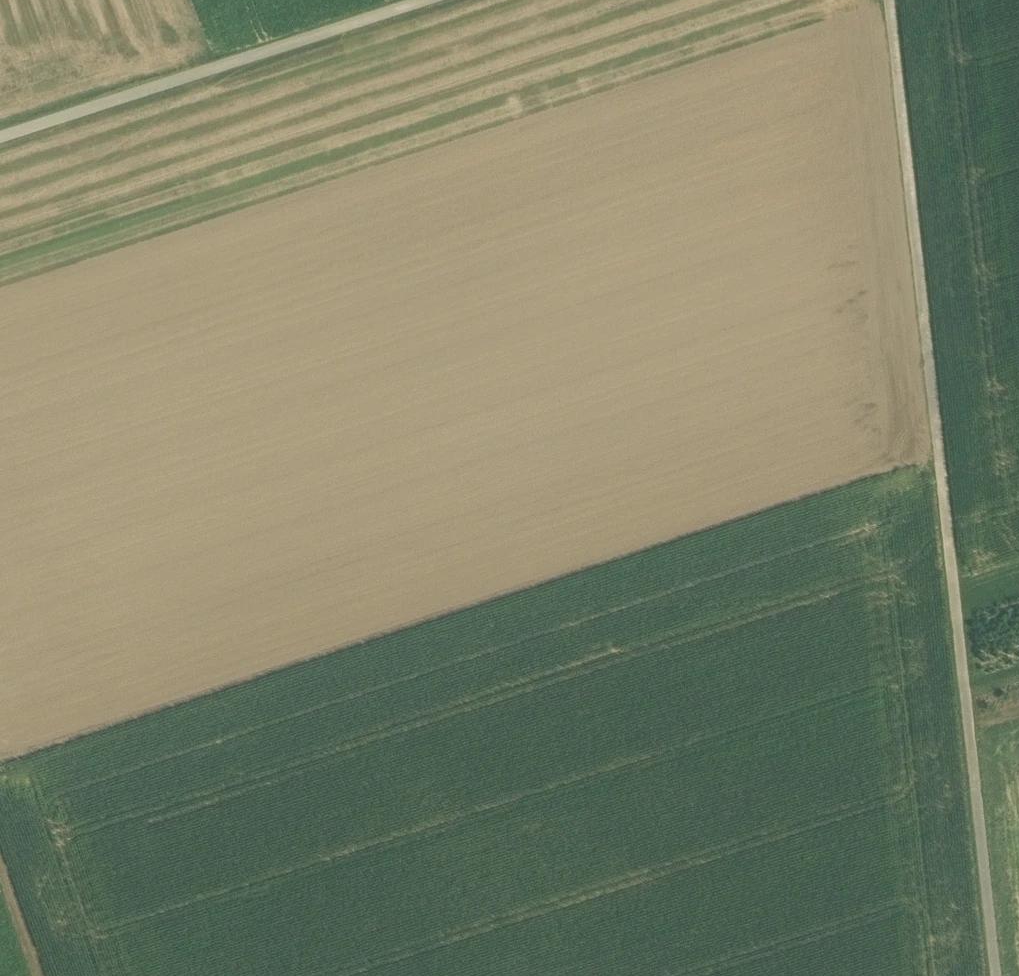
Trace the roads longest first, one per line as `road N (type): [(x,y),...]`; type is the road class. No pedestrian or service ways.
road 1 (track): [(891,0),(998,975)]
road 2 (track): [(449,0),(0,150)]
road 3 (track): [(0,853),(41,975)]

